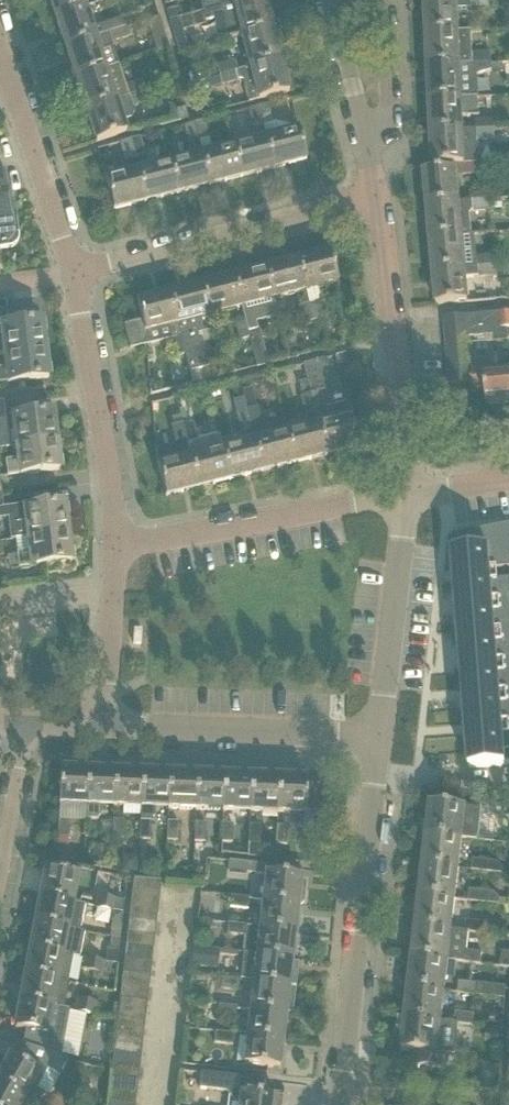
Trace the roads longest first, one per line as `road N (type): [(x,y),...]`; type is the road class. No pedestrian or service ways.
road 1 (residential): [(336,1104),(380,731)]
road 2 (residential): [(75,274),(380,202)]
road 3 (residential): [(118,545),(409,485)]
road 4 (residential): [(409,485),(380,202)]
road 5 (residential): [(380,731),(103,723)]
road 6 (residential): [(118,545),(75,274)]
road 7 (residential): [(380,731),(409,485)]
road 8 (residential): [(75,274),(0,52)]
road 9 (residential): [(0,927),(27,722)]
road 10 (residential): [(368,143),(392,114),(401,70),(399,0)]
road 11 (residential): [(368,143),(332,0)]
road 12 (residential): [(103,723),(110,588)]

